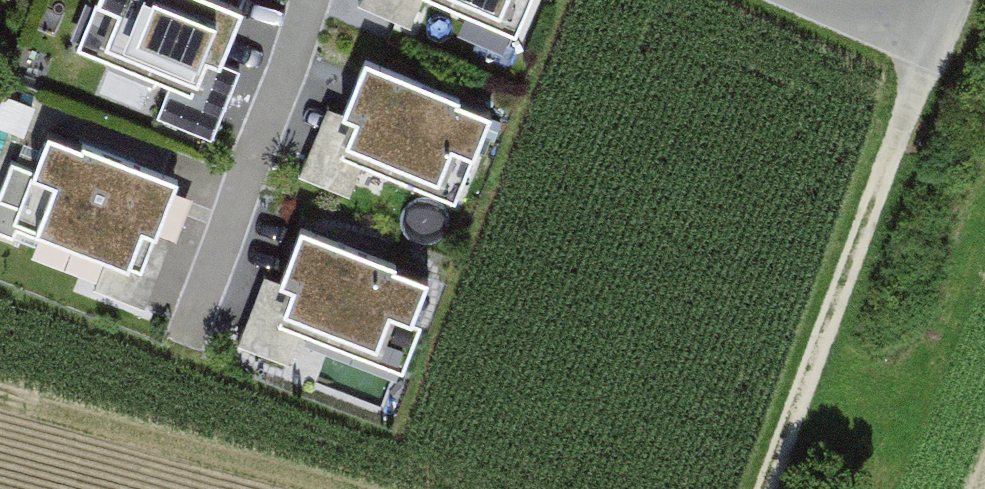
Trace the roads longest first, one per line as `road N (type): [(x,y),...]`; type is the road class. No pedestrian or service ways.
road 1 (track): [(767,488),(928,64),(924,0)]

